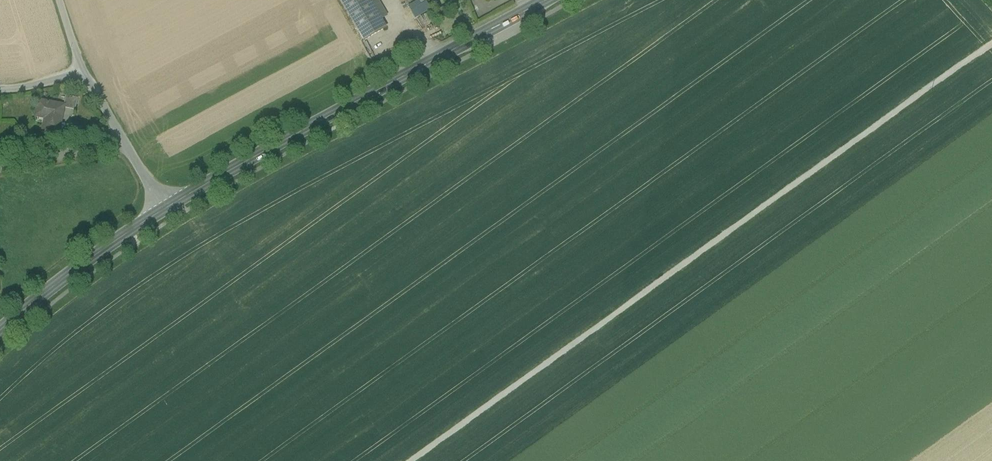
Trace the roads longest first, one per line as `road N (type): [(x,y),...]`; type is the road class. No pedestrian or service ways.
road 1 (track): [(411,460),(991,43)]
road 2 (primary): [(547,0),(169,206)]
road 3 (primary): [(169,206),(0,331)]
road 4 (unclassified): [(169,206),(121,143),(82,71)]
road 5 (track): [(0,168),(121,143)]

